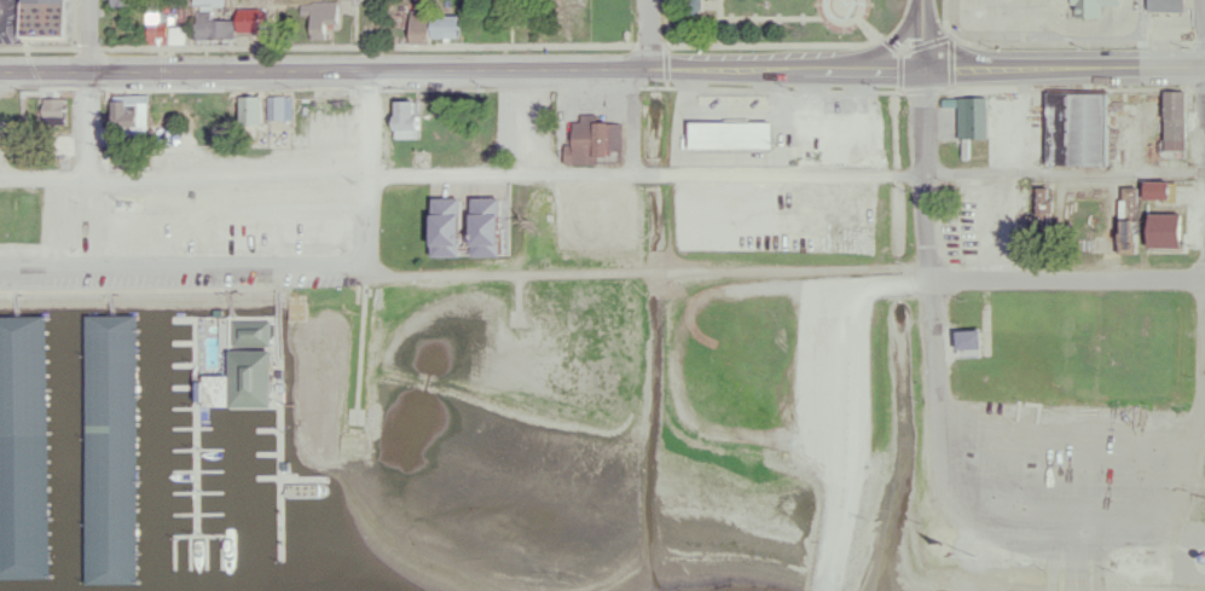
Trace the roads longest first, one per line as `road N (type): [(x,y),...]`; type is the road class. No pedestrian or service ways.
road 1 (primary): [(0,69),(923,66)]
road 2 (residential): [(0,170),(517,170)]
road 3 (residential): [(370,266),(0,265)]
road 4 (primary): [(1204,63),(923,66)]
road 5 (residential): [(654,170),(926,173)]
road 6 (residential): [(1204,278),(937,278)]
road 7 (residential): [(370,266),(370,66)]
road 8 (residential): [(93,170),(91,0)]
road 9 (residential): [(517,170),(654,170)]

